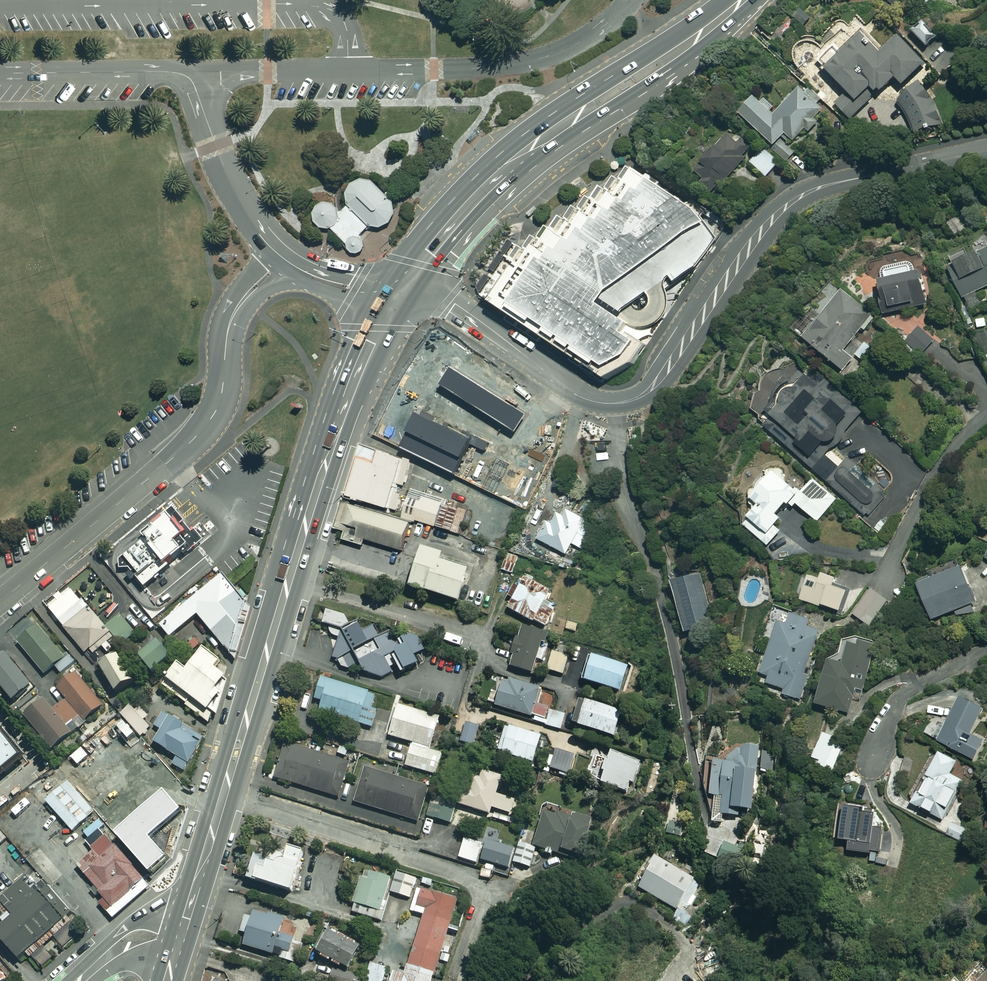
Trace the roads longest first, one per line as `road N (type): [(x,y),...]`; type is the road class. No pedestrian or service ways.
road 1 (tertiary): [(986,150),(835,184),(786,206),(661,376),(627,401),(574,394),(455,304),(401,293)]
road 2 (trunk): [(180,939),(307,519),(401,293)]
road 3 (residential): [(0,602),(213,417),(234,312),(285,260)]
road 4 (unclassified): [(629,0),(582,41),(509,65),(188,74)]
road 5 (trunk): [(401,293),(425,249),(503,164),(743,0)]
road 6 (unclassified): [(0,75),(169,74)]
road 7 (residential): [(986,646),(900,699),(875,757)]
road 8 (unclassified): [(188,74),(244,206)]
road 9 (residential): [(285,260),(320,278),(401,293)]

